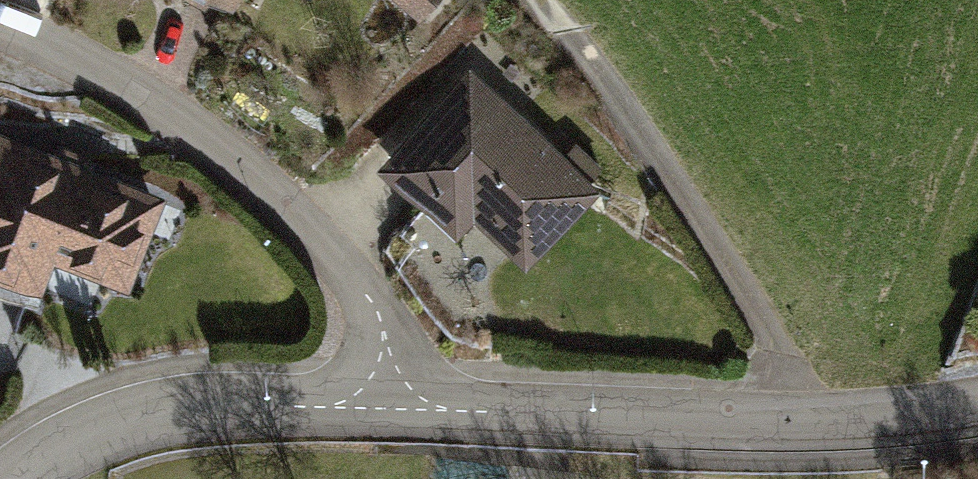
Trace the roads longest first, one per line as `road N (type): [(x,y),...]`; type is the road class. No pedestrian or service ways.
road 1 (residential): [(397,406),(801,422),(977,403)]
road 2 (residential): [(0,23),(194,125),(290,205),(370,304),(397,406)]
road 3 (track): [(801,422),(783,337),(540,0)]
road 4 (residential): [(11,478),(67,441),(176,405),(397,406)]

